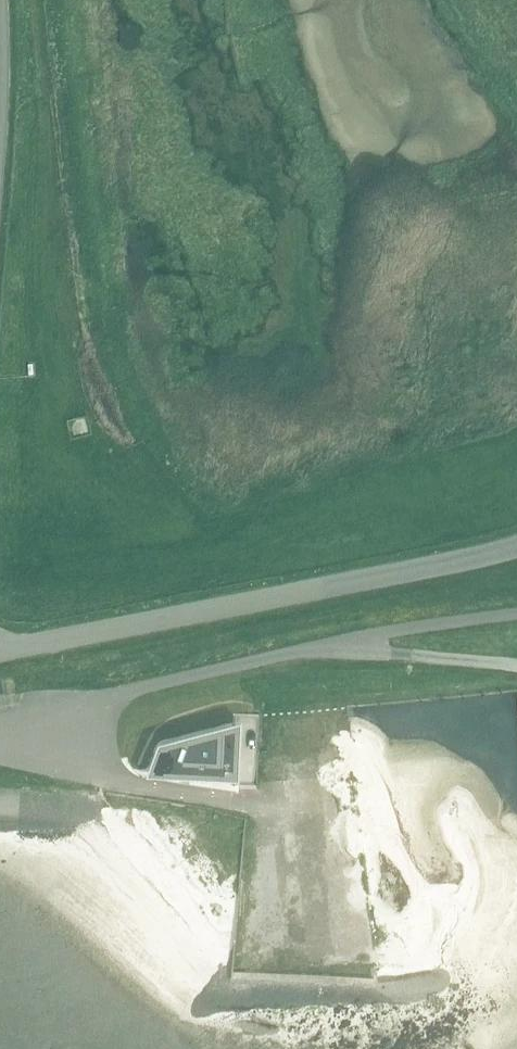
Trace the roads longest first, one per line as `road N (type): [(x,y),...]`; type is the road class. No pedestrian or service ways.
road 1 (unclassified): [(0,650),(516,546)]
road 2 (track): [(108,426),(81,377),(68,329),(38,0)]
road 3 (unclassified): [(0,710),(121,691),(327,639)]
road 4 (unclassified): [(0,736),(116,780),(263,801)]
road 5 (unclassified): [(327,639),(344,648),(516,665)]
road 6 (unclassified): [(327,639),(516,610)]
road 7 (unclassified): [(0,184),(2,0)]

